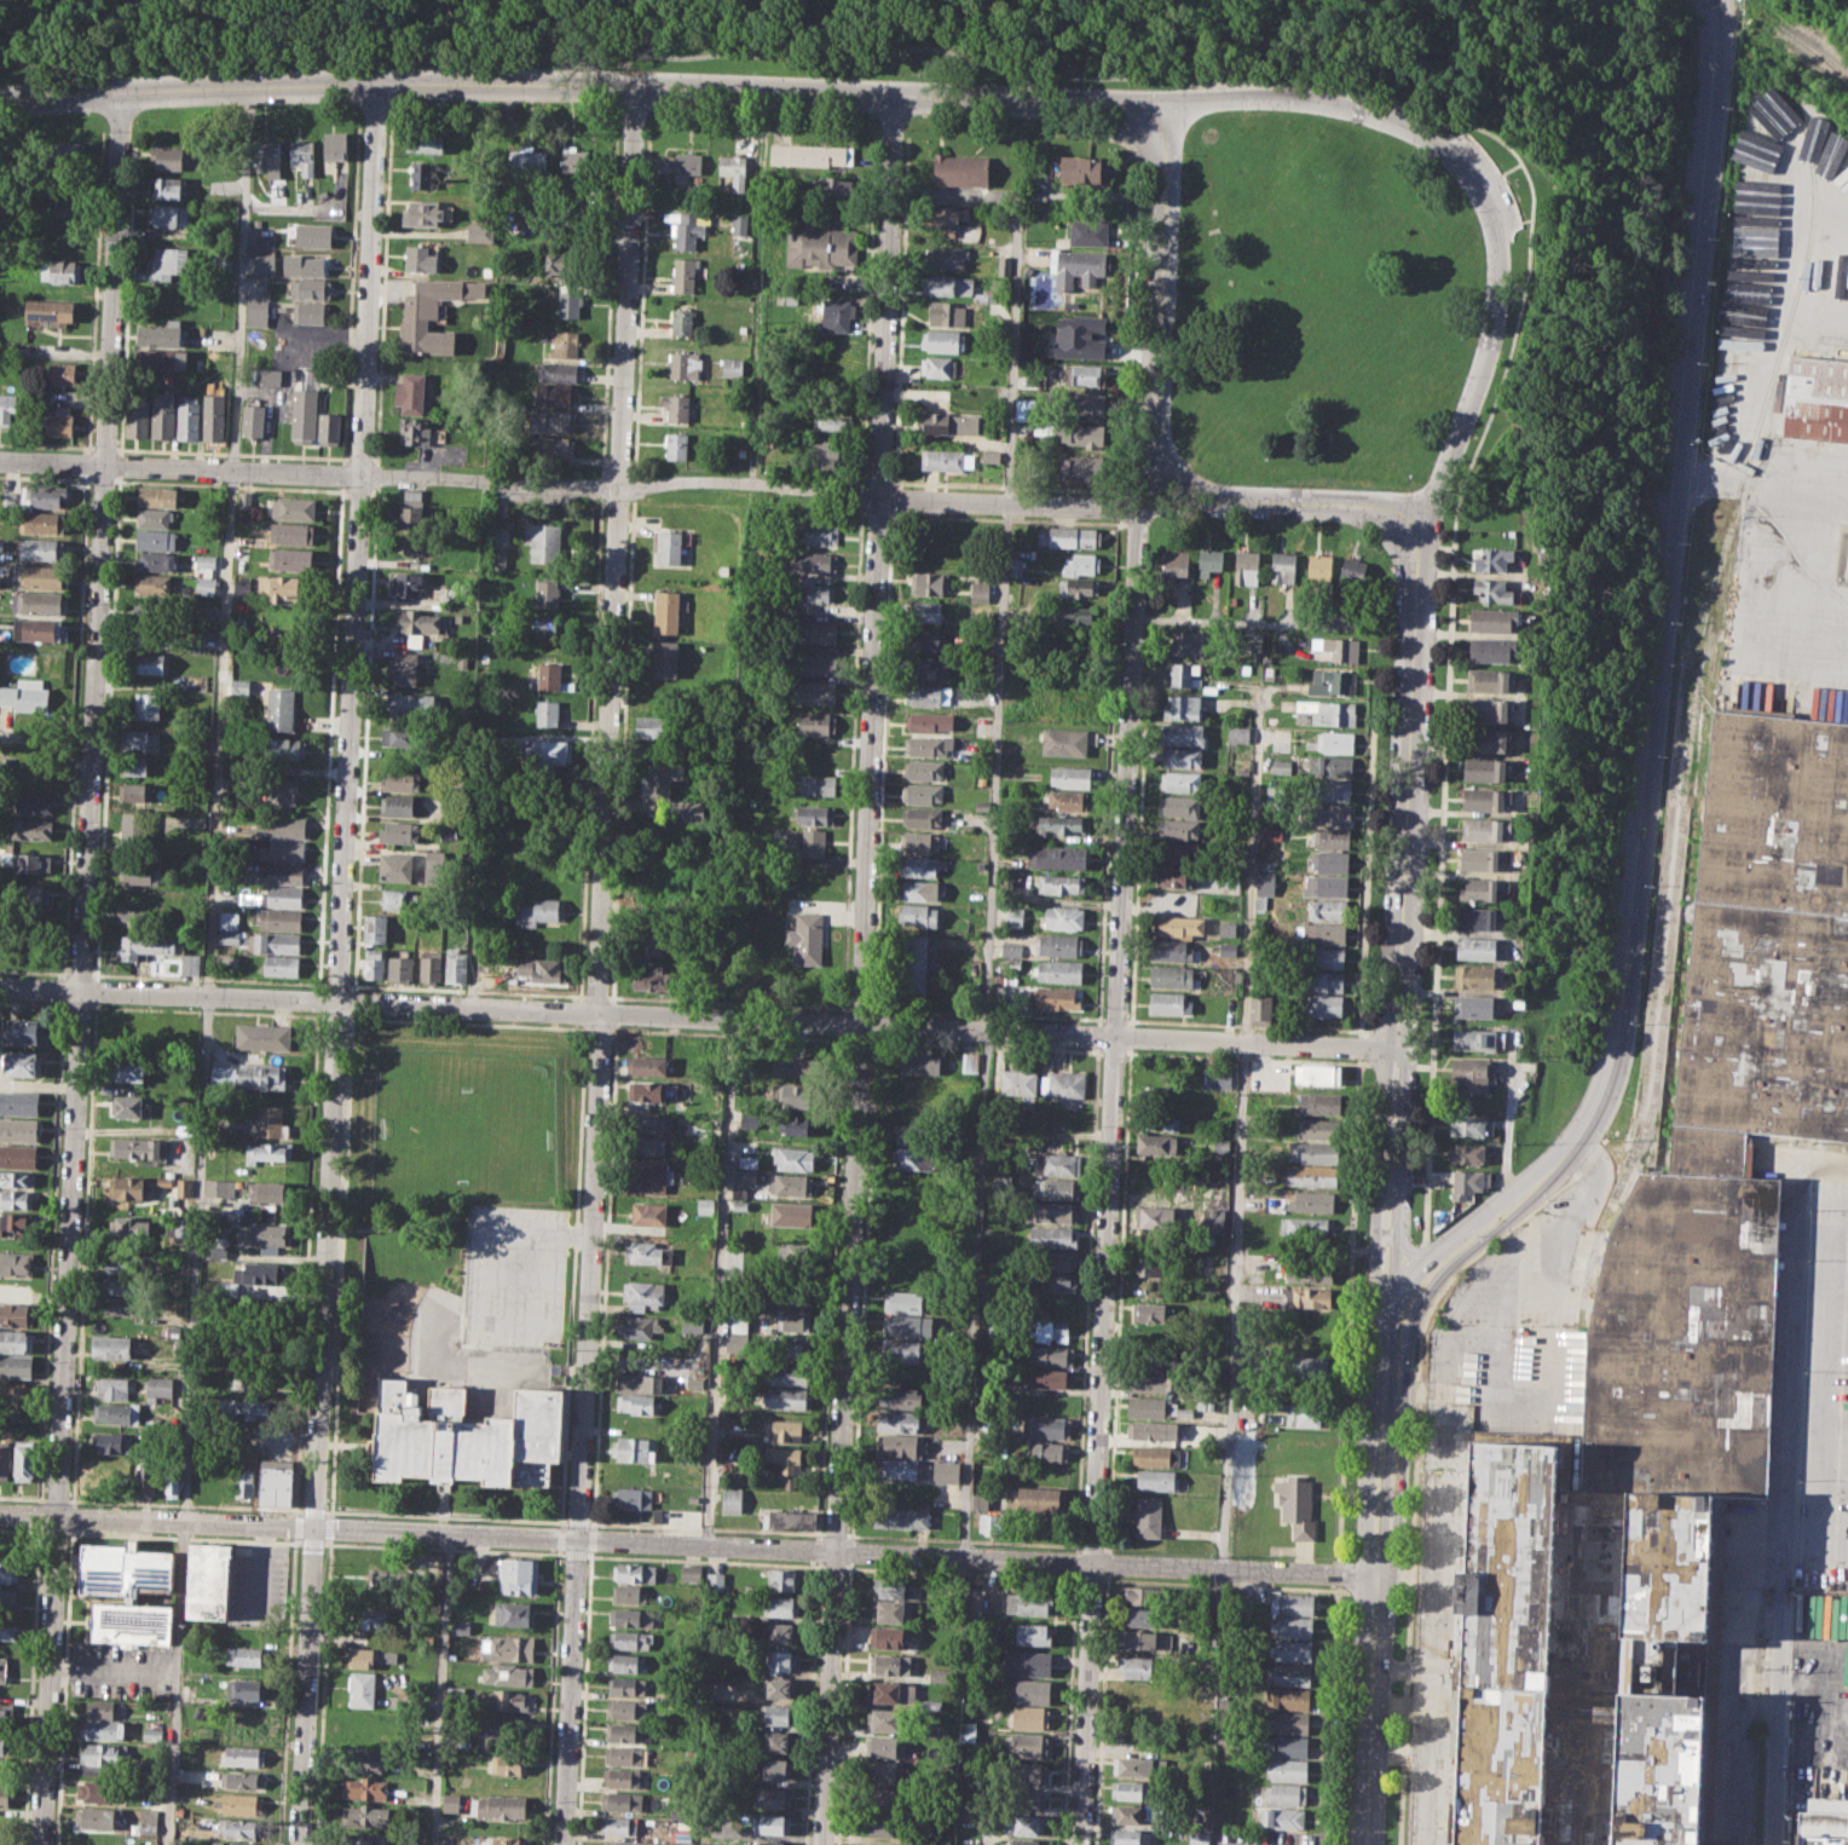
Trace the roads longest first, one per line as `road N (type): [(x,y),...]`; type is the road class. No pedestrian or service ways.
road 1 (residential): [(299,1844),(377,82)]
road 2 (residential): [(121,92),(40,1844)]
road 3 (residential): [(822,1844),(894,93)]
road 4 (residential): [(0,986),(1396,1048)]
road 5 (residential): [(0,1513),(1376,1574)]
road 6 (residential): [(1138,506),(1080,1844)]
road 7 (secondary): [(1508,1204),(1583,1123),(1607,1078),(1624,1014),(1716,30),(1706,0)]
road 8 (residential): [(0,460),(618,486),(722,480),(856,496),(1138,506),(1173,473)]
road 9 (tertiary): [(0,100),(267,85),(635,85),(1122,103),(1154,116)]
road 10 (residential): [(635,85),(596,1011)]
road 11 (residential): [(601,1011),(578,1538)]
road 12 (tertiary): [(1396,1048),(1413,525)]
road 13 (secondary): [(1376,1574),(1398,1544),(1408,1372),(1423,1298),(1508,1204)]
road 14 (residential): [(1413,525),(1475,386),(1497,295),(1486,204),(1440,146)]
road 15 (tertiary): [(1154,116),(1166,149),(1155,432),(1173,473)]
road 16 (residential): [(576,1538),(563,1844)]
road 17 (residential): [(1154,116),(1184,99),(1293,97),(1379,115),(1440,146)]
road 18 (tertiary): [(1382,1334),(1405,1065),(1396,1048)]
road 19 (tertiary): [(1396,1048),(1387,1063),(1375,1233),(1382,1334)]
road 20 (secondary): [(1364,1844),(1376,1574)]
road 21 (tertiary): [(1173,473),(1211,496),(1380,506),(1413,525)]
road 22 (secondary): [(1376,1574),(1394,1365),(1382,1334)]
road 23 (secondary): [(1382,1334),(1373,1379),(1367,1533),(1376,1574)]
road 24 (residential): [(1771,1844),(1780,1603)]
road 25 (secondary): [(1508,1204),(1482,1215),(1422,1264),(1382,1334)]

